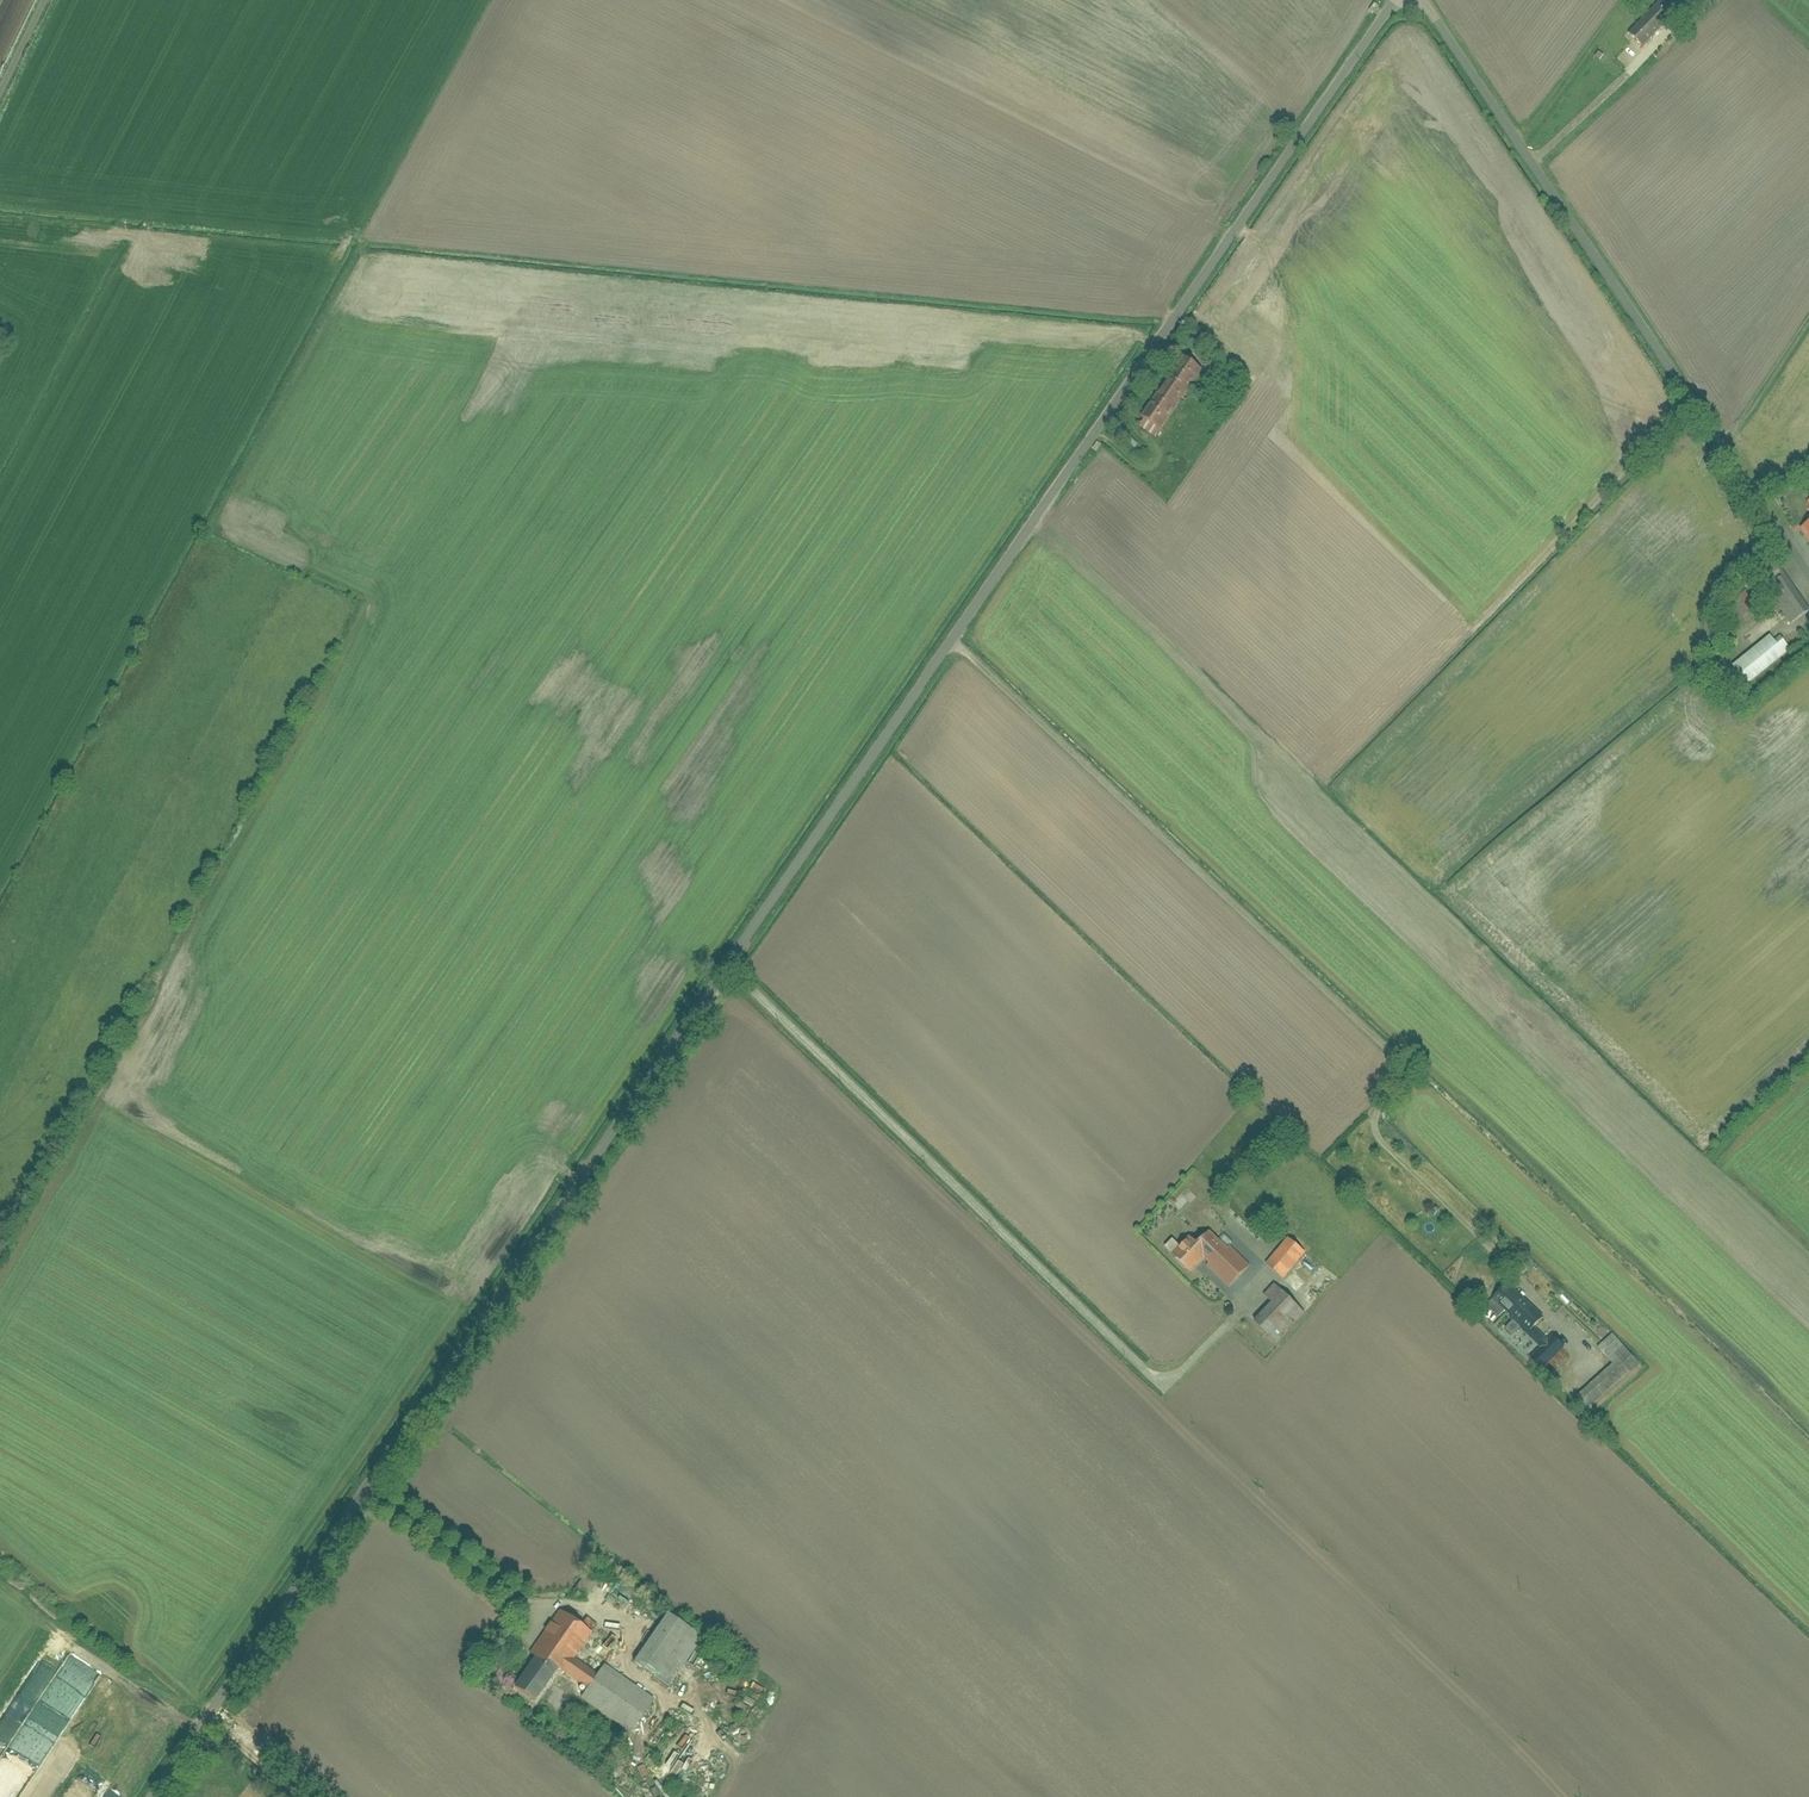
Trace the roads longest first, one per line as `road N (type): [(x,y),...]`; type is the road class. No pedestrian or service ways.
road 1 (unclassified): [(1397,0),(151,1796)]
road 2 (unclassified): [(1808,576),(1419,0)]

